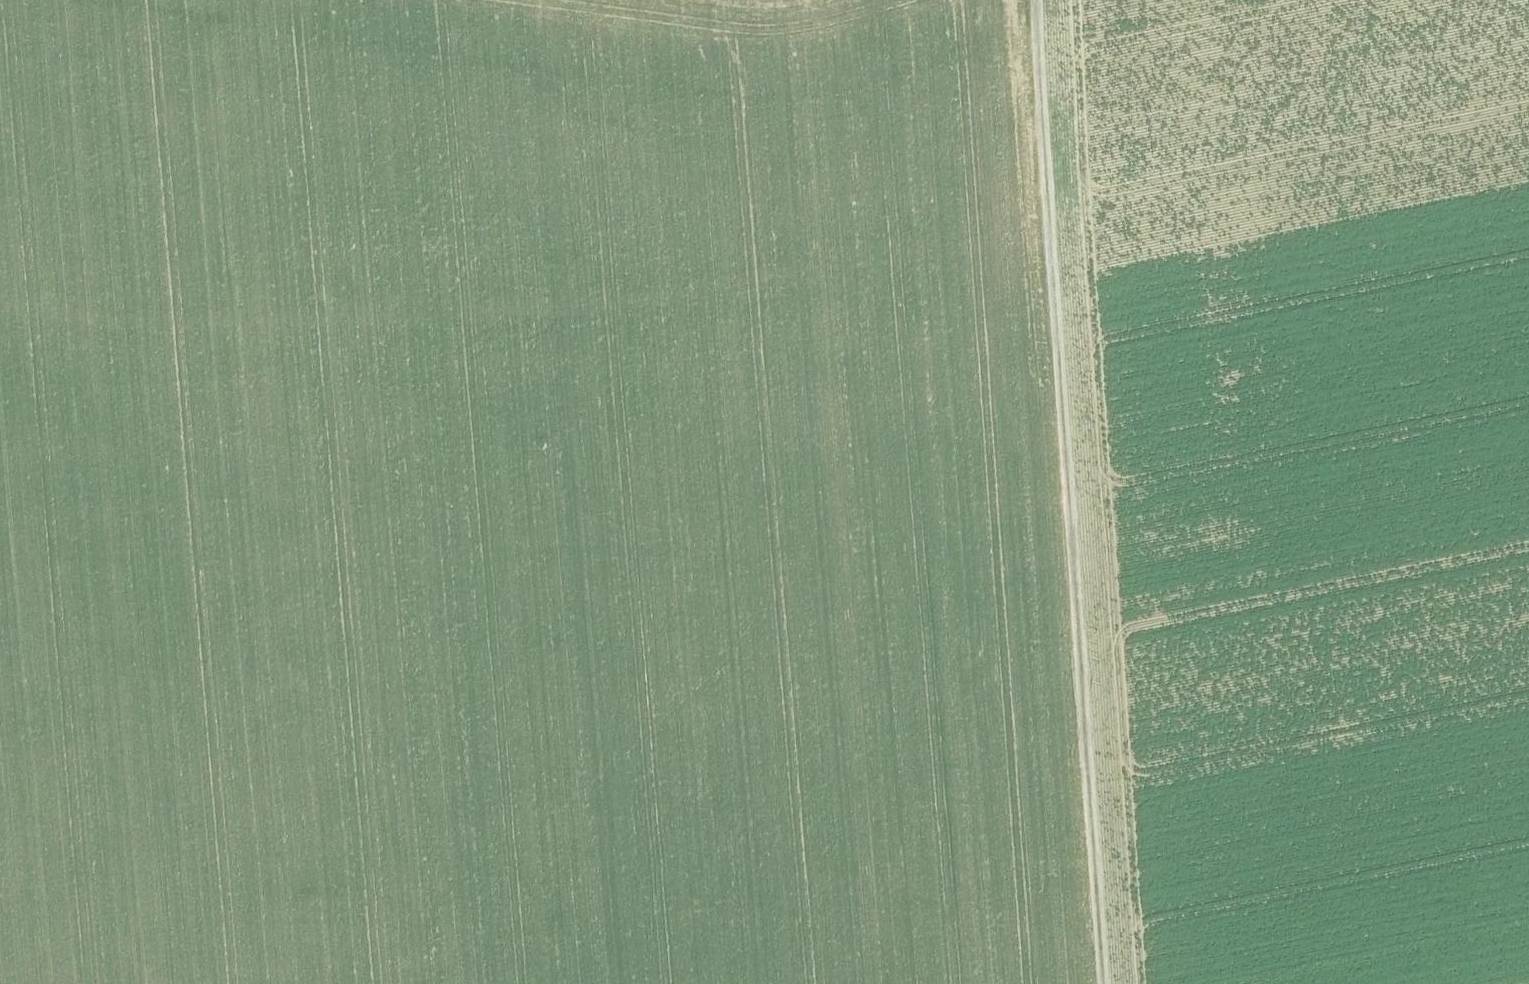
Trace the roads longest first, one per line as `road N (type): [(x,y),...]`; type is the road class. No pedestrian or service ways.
road 1 (track): [(1041,0),(1106,983)]

